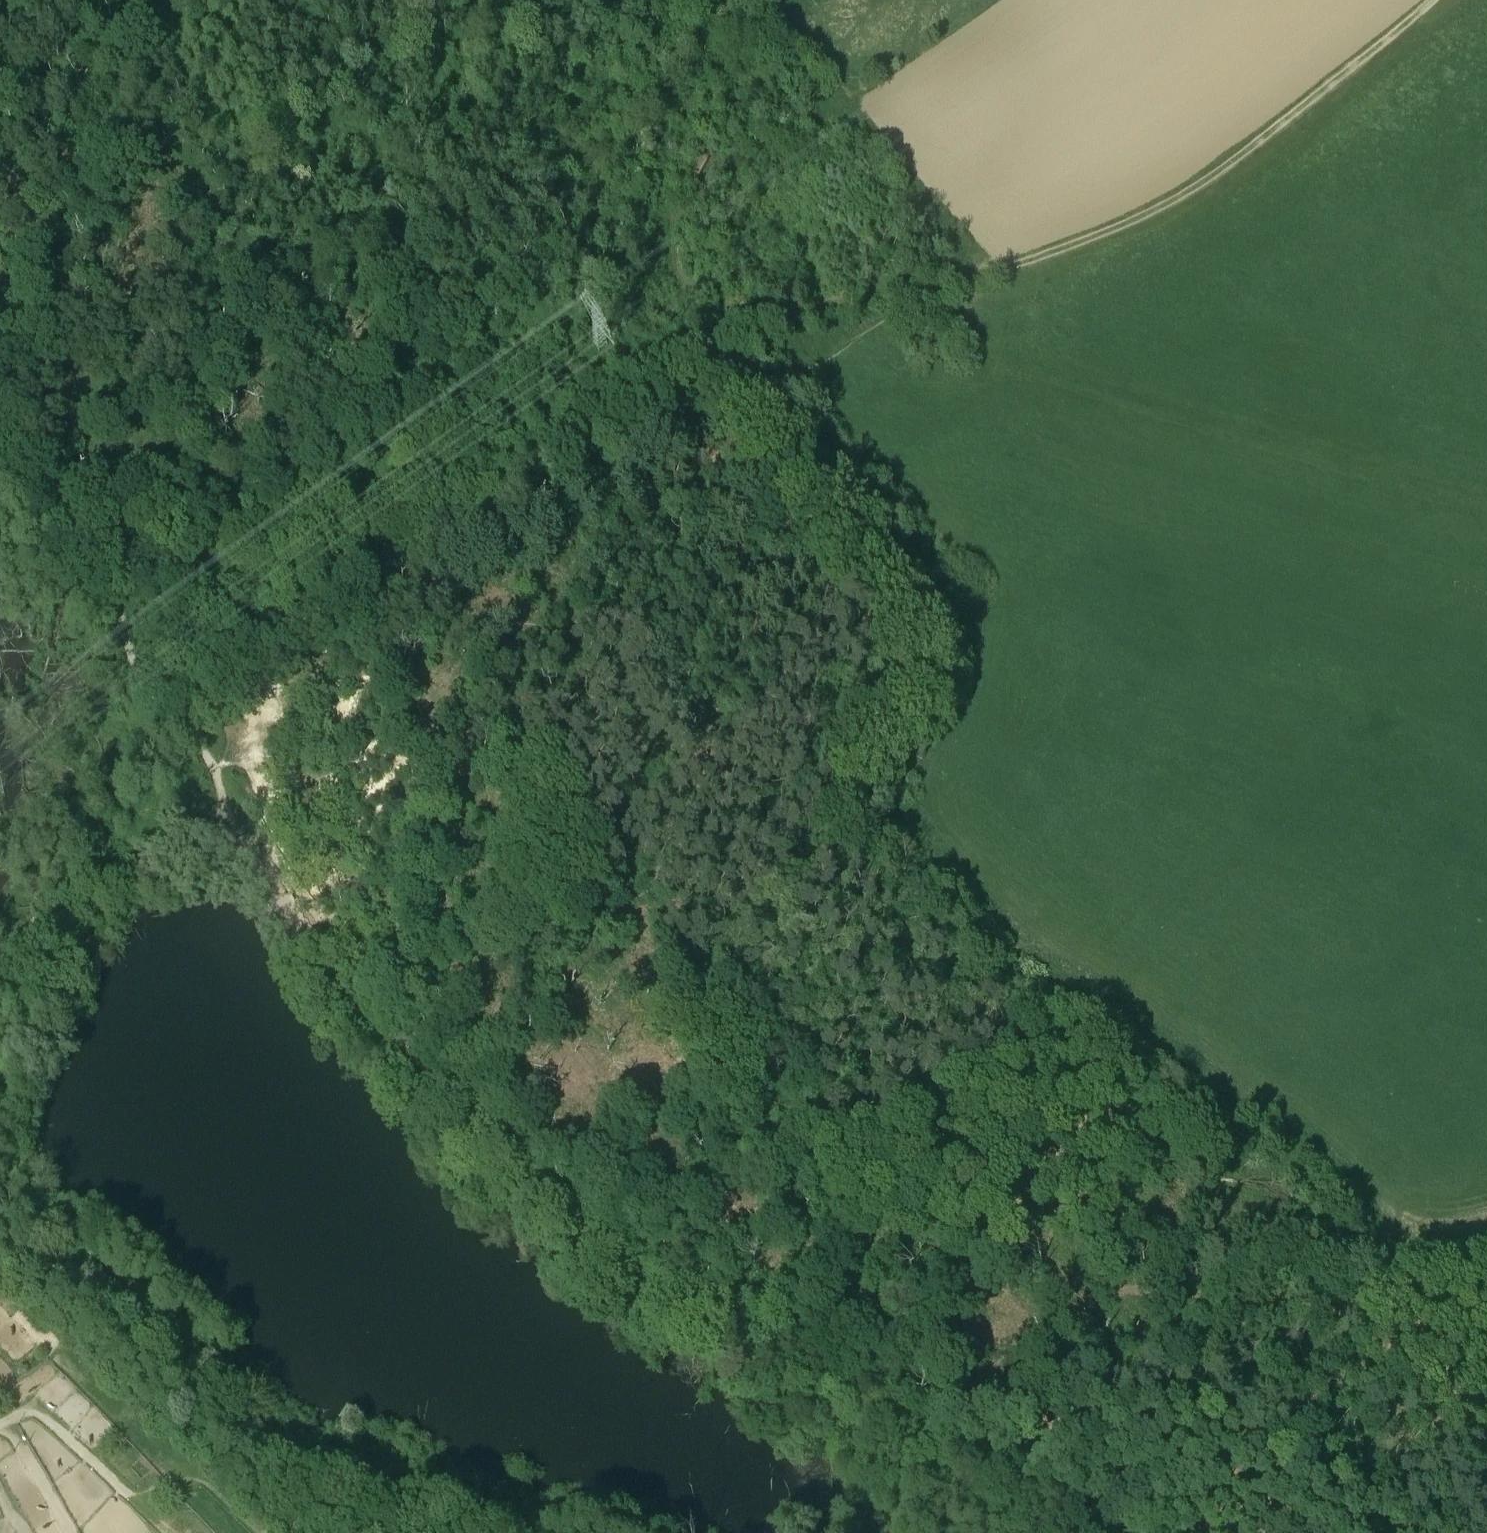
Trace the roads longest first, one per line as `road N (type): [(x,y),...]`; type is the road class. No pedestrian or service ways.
road 1 (track): [(1073,1532),(775,1365),(668,1293),(525,1160),(296,919),(230,812)]
road 2 (track): [(813,364),(914,298),(1169,197),(1299,108),(1435,0)]
road 3 (track): [(871,803),(947,715),(962,683),(959,652),(932,590),(831,444),(813,364)]
road 4 (track): [(716,130),(717,165),(663,233),(670,275),(687,293),(726,312),(778,313),(875,273),(977,273)]
road 5 (track): [(200,761),(134,685),(117,607),(97,572),(0,455)]

